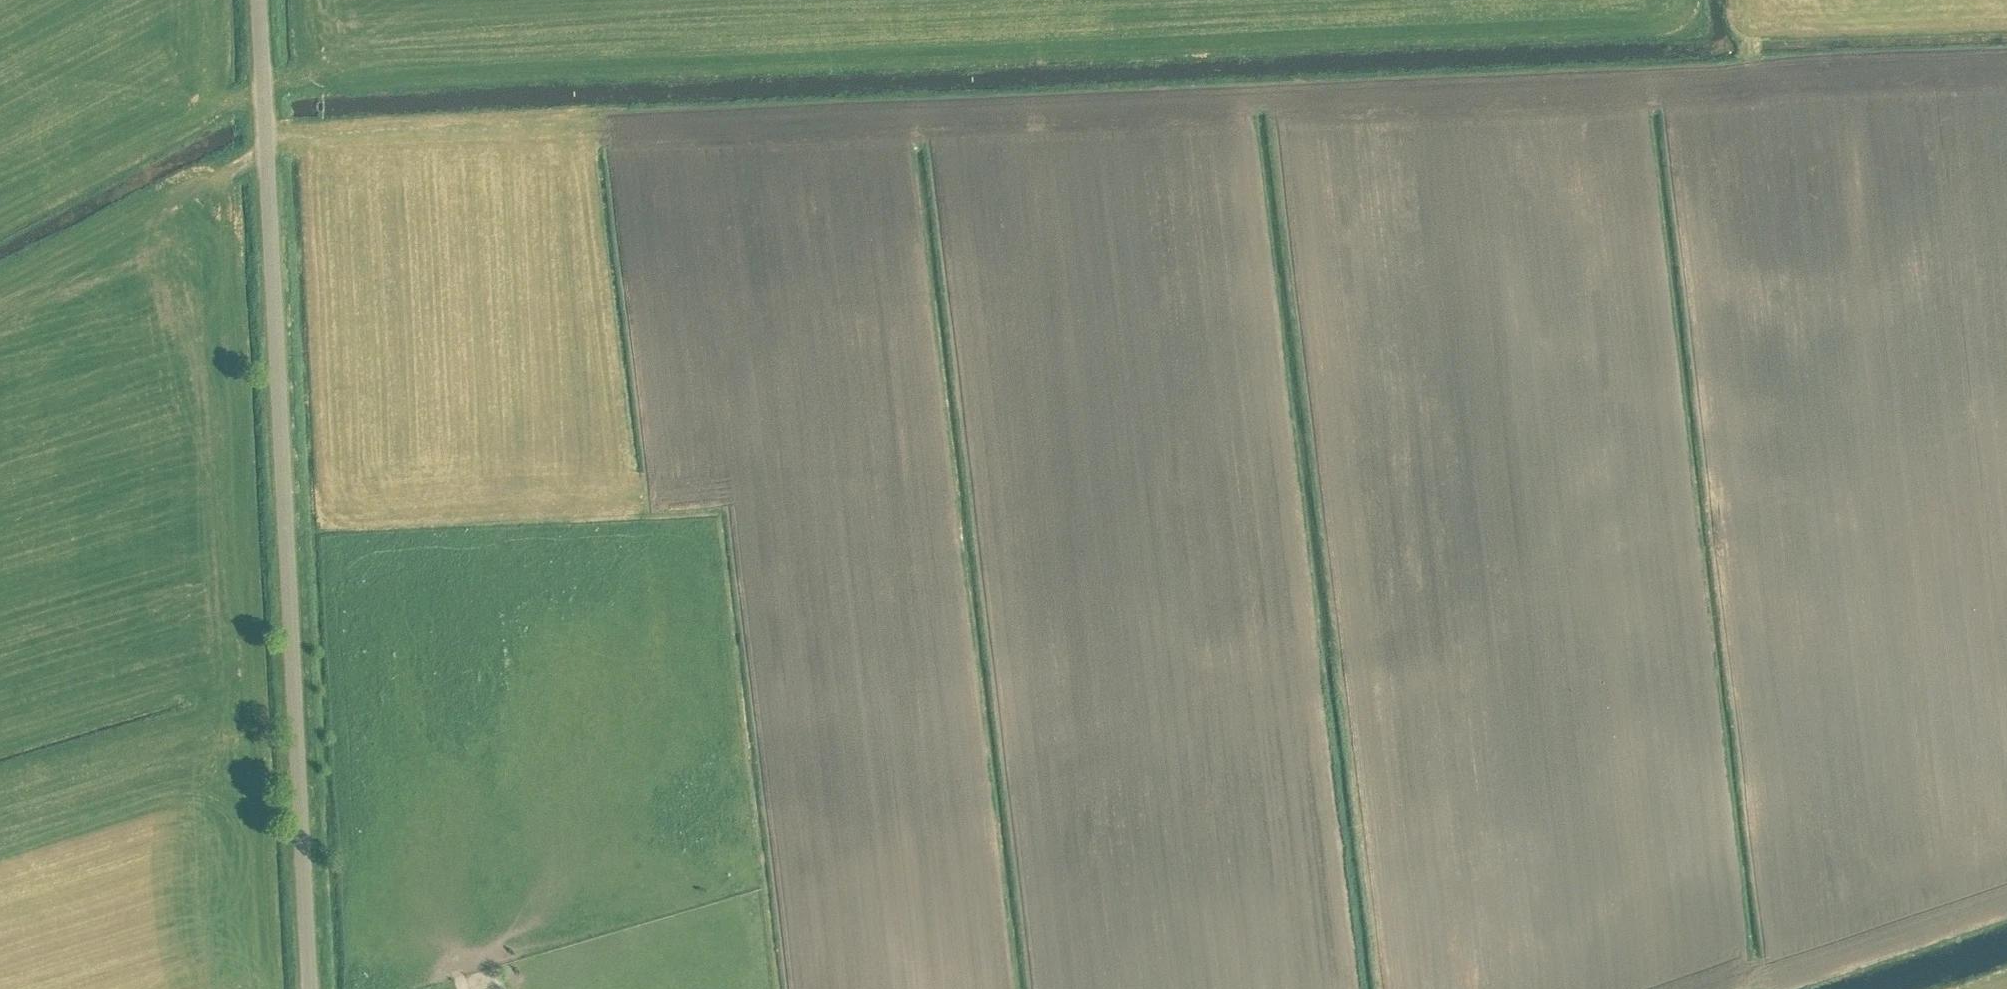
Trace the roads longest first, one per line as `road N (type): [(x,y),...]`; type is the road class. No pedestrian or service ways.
road 1 (unclassified): [(316,988),(257,0)]

